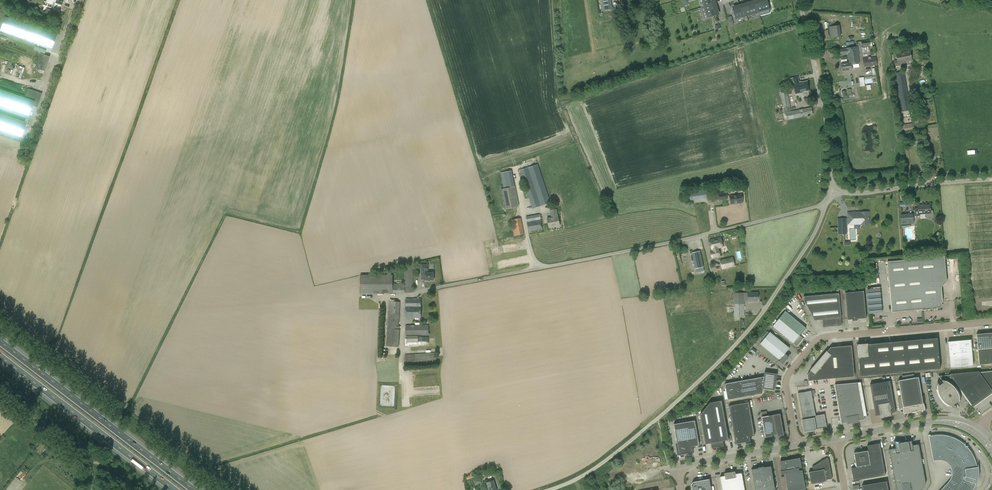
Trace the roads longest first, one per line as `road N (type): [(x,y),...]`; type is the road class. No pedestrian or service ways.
road 1 (unclassified): [(549,489),(616,453),(730,350),(806,244),(823,207)]
road 2 (unclassified): [(440,287),(823,207)]
road 3 (unclassified): [(795,447),(786,383),(816,343),(991,324)]
road 4 (motorway): [(0,357),(173,489)]
road 5 (unclassified): [(827,196),(823,117),(795,0)]
road 6 (motorway): [(0,369),(135,489)]
road 7 (unclassified): [(827,196),(991,181)]
road 8 (track): [(140,489),(101,463),(47,461),(12,489)]
road 9 (unclassified): [(834,440),(941,421),(975,429)]
road 10 (motorway): [(215,489),(133,430),(95,413)]
road 11 (unclassified): [(681,489),(682,467),(795,447)]
road 12 (motorway): [(195,489),(95,413)]
road 13 (motorway): [(95,413),(0,340)]

